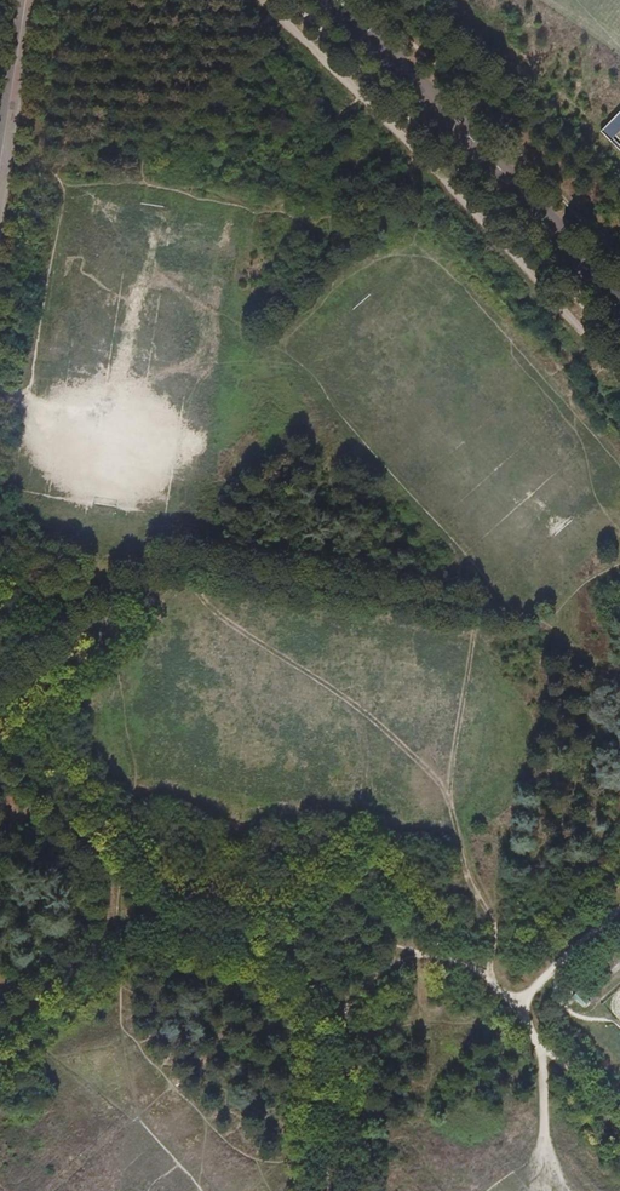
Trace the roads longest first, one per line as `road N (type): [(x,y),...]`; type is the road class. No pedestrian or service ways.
road 1 (tertiary): [(325,0),(538,203),(619,297)]

